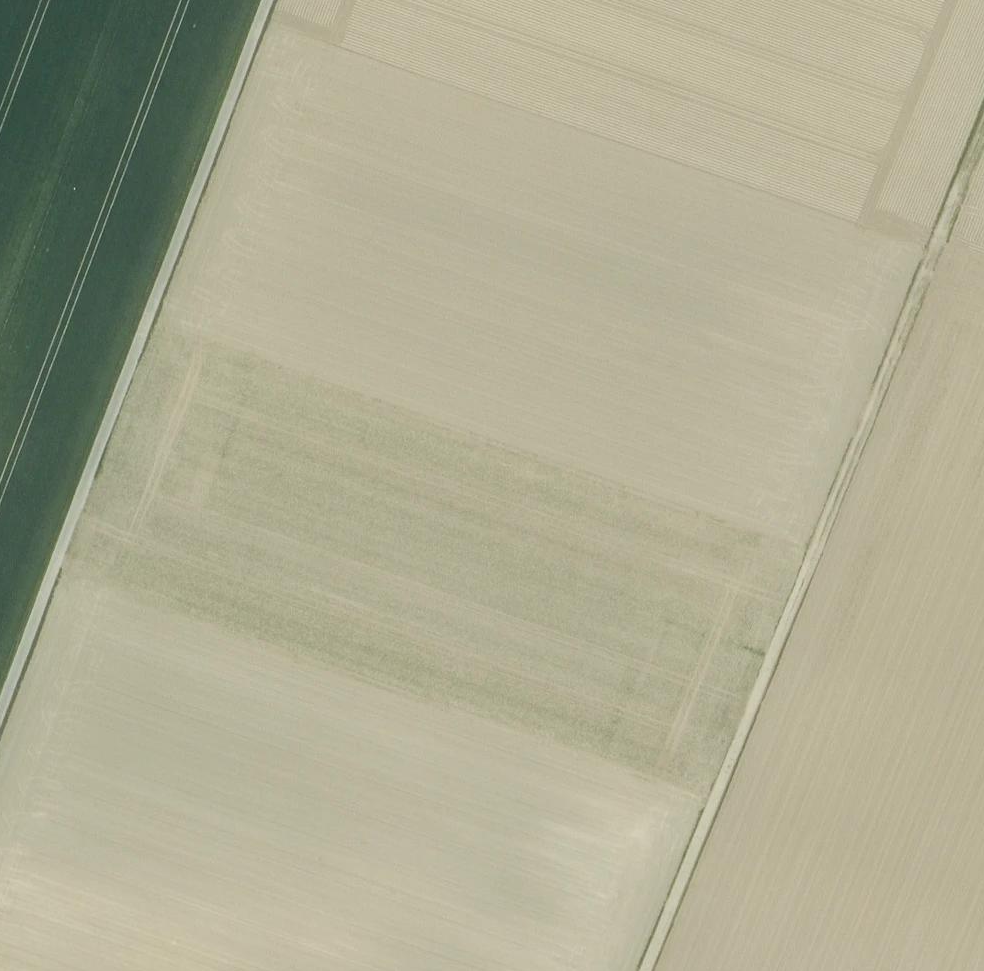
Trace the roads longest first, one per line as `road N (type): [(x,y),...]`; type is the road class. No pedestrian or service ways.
road 1 (track): [(267,0),(0,714)]
road 2 (track): [(983,171),(823,577)]
road 3 (track): [(655,970),(823,577)]

